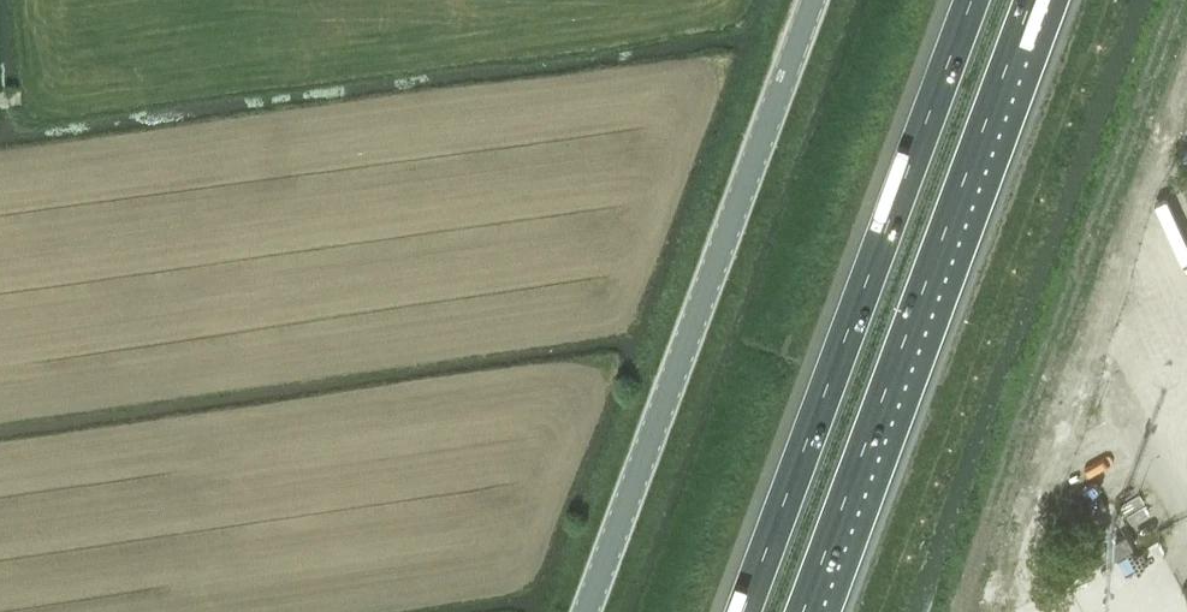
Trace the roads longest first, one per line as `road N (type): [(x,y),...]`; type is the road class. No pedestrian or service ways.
road 1 (tertiary): [(812,0),(583,611)]
road 2 (motorway): [(804,611),(1032,0)]
road 3 (motorway): [(972,0),(744,611)]

